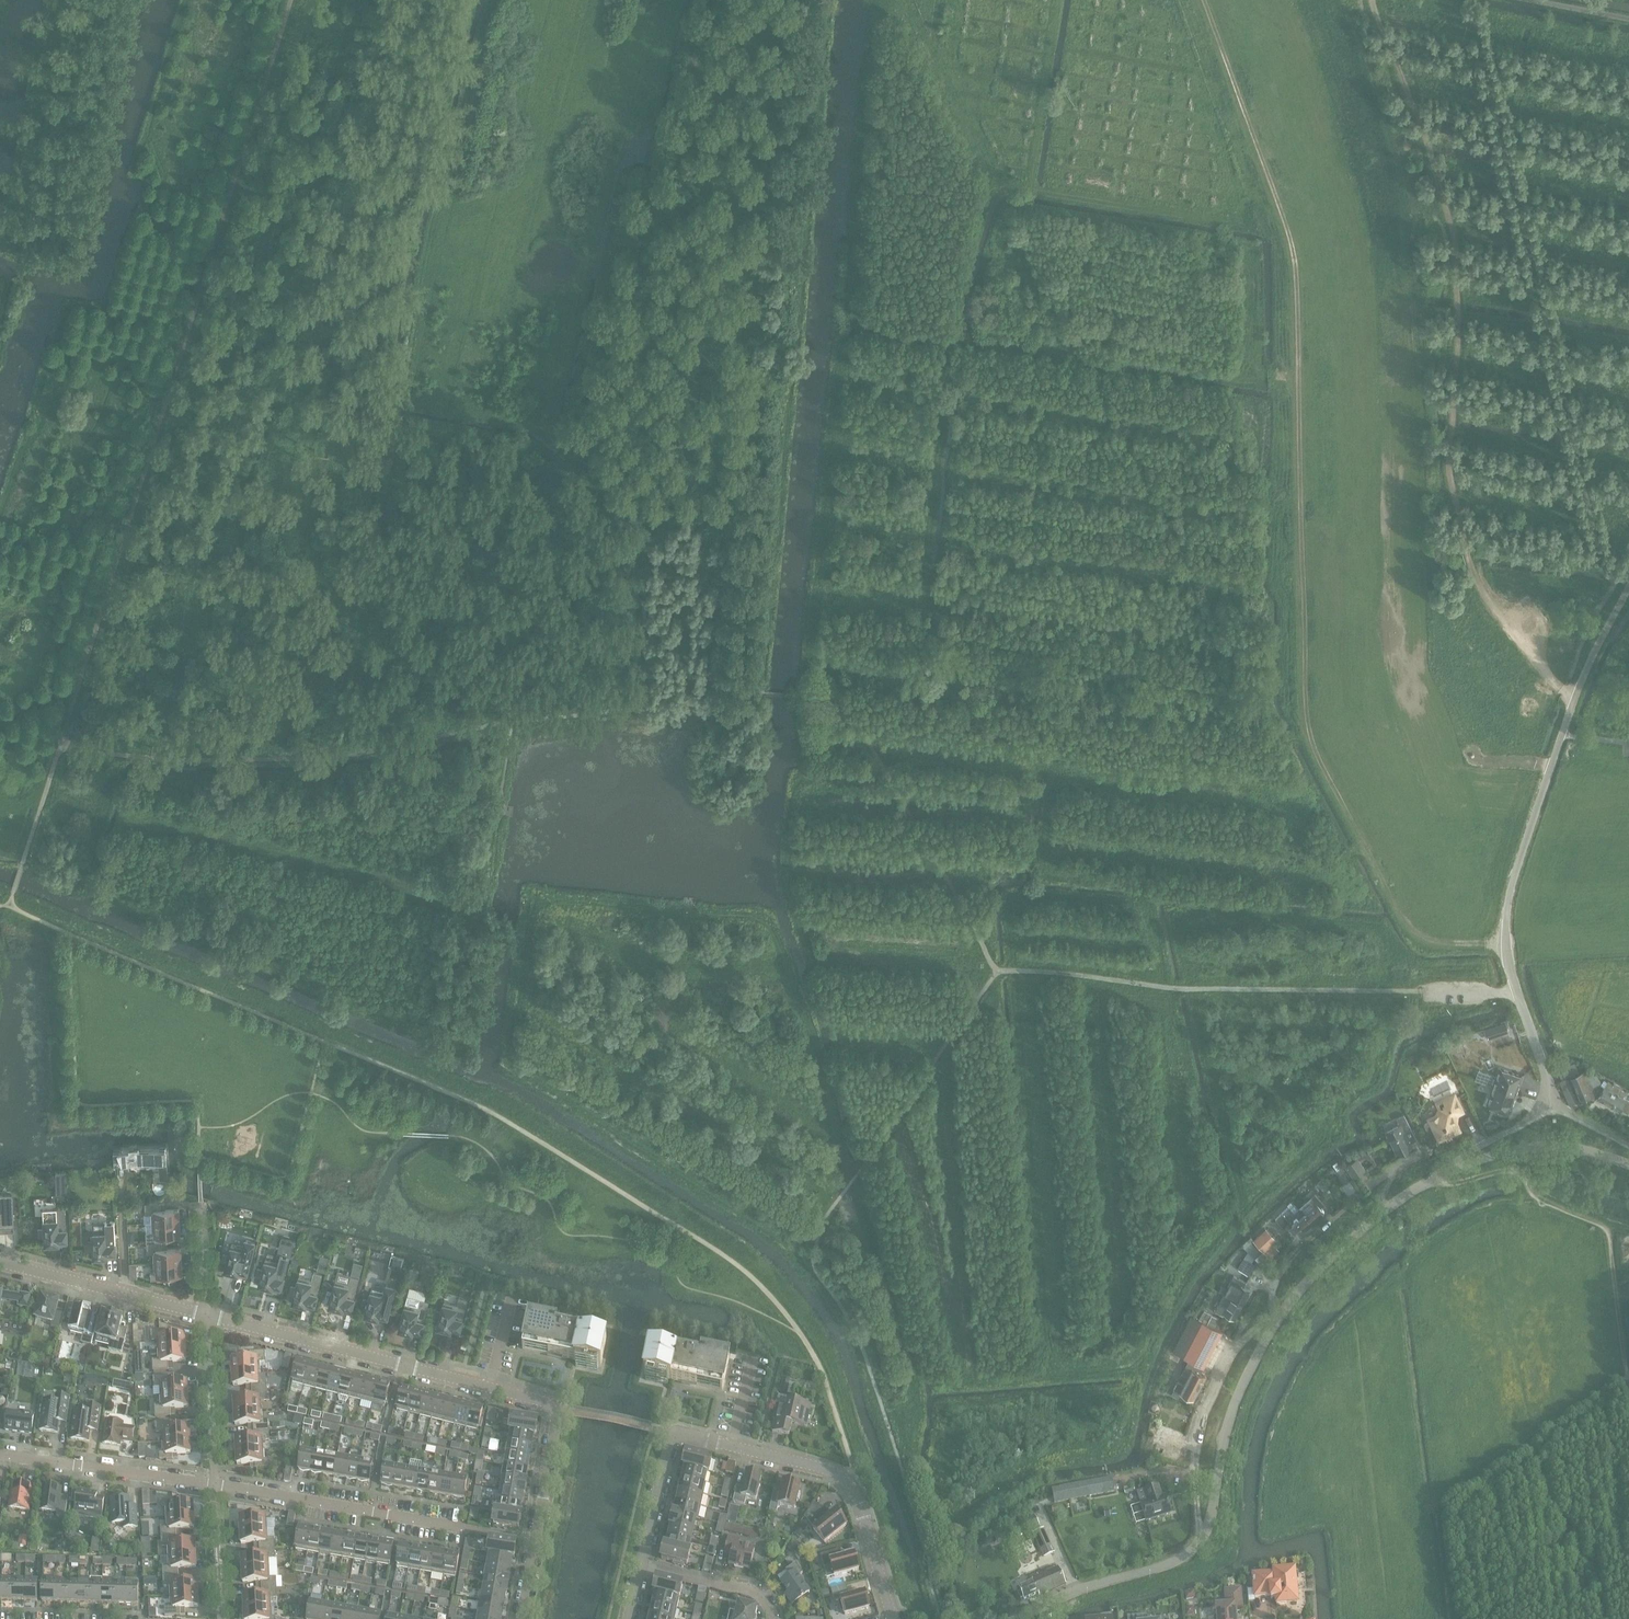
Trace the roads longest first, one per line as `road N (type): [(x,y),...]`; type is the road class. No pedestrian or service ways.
road 1 (track): [(1167,990),(1151,913),(1015,899),(1048,1355),(1059,1375),(1136,1371),(1159,1317),(1245,1206)]
road 2 (track): [(1407,993),(1382,1076),(1351,1096),(1332,1144),(1268,1203),(1245,1206),(1176,916),(1185,910),(1342,923),(1388,993)]
road 3 (unclassified): [(1016,1618),(1193,1550),(1211,1519),(1238,1398),(1288,1306),(1345,1246),(1440,1174)]
road 4 (unclassified): [(1551,1110),(1508,959),(1507,917),(1580,686),(1628,589)]
road 5 (track): [(1117,1392),(952,1409),(936,1431),(946,1505),(963,1512),(1033,1465),(1110,1451),(1124,1429),(1128,1398)]
road 6 (residential): [(535,1541),(559,1406),(208,1315)]
road 7 (track): [(1424,993),(1167,990),(994,971)]
road 8 (track): [(889,790),(796,791),(790,904),(800,941),(956,959),(981,945)]
road 9 (residential): [(535,1541),(215,1484)]
road 10 (residential): [(894,1618),(856,1491),(839,1475),(676,1435)]
road 11 (track): [(814,603),(842,353)]
road 12 (residential): [(215,1484),(0,1453)]
road 13 (residential): [(208,1315),(0,1260)]
road 14 (unclassified): [(1440,1174),(1546,1148),(1628,1164)]
road 15 (residential): [(215,1484),(208,1315)]
road 16 (residential): [(772,1618),(755,1594),(641,1567)]
road 17 (residential): [(641,1567),(676,1435)]
road 18 (residential): [(222,1618),(215,1484)]
road 19 (unclassified): [(1551,1110),(1440,1174)]

